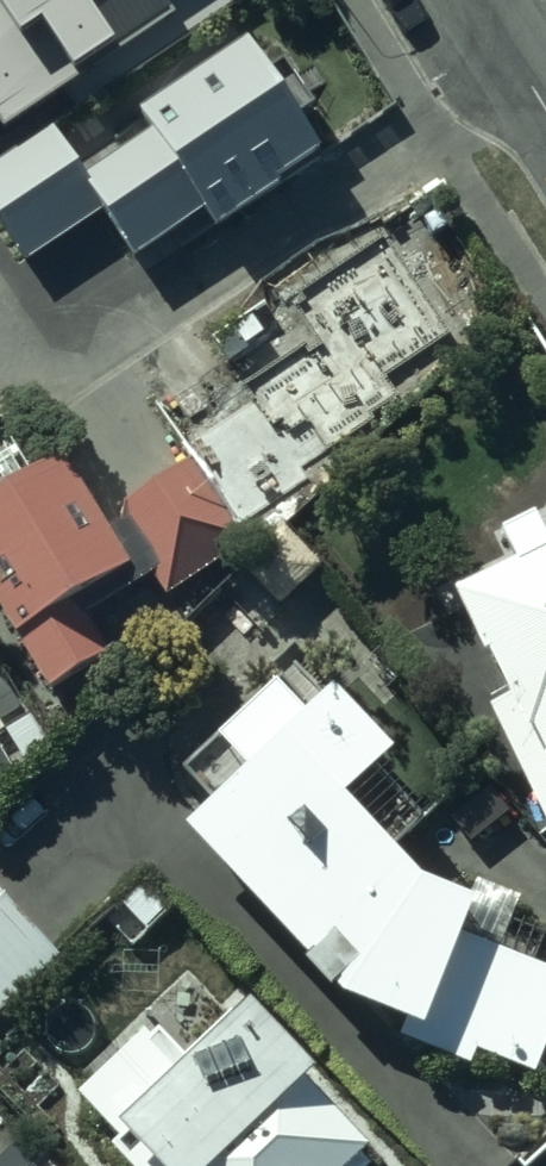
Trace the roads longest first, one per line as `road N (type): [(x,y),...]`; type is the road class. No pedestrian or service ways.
road 1 (residential): [(477,0),(545,112)]

